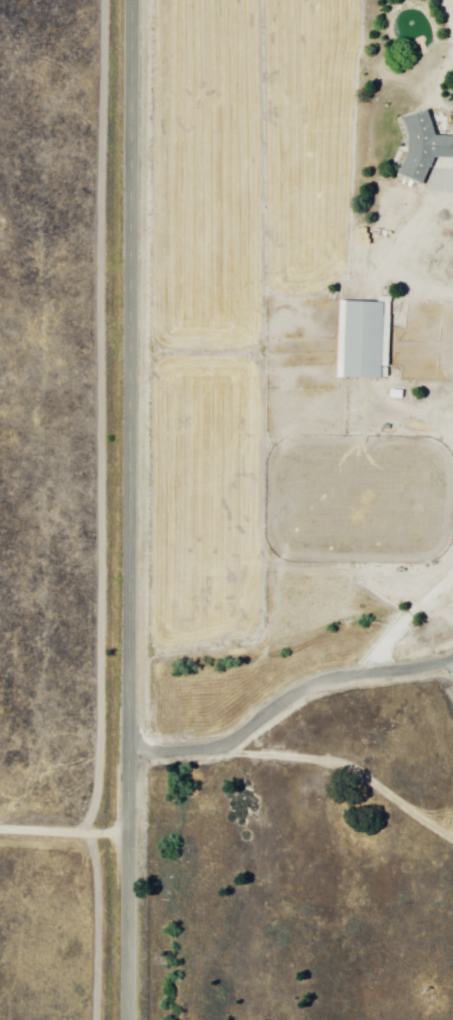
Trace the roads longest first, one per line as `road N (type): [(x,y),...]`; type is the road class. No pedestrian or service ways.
road 1 (secondary): [(131,0),(126,1019)]
road 2 (residential): [(129,752),(223,746),(331,682),(452,661)]
road 3 (track): [(0,827),(128,839)]

